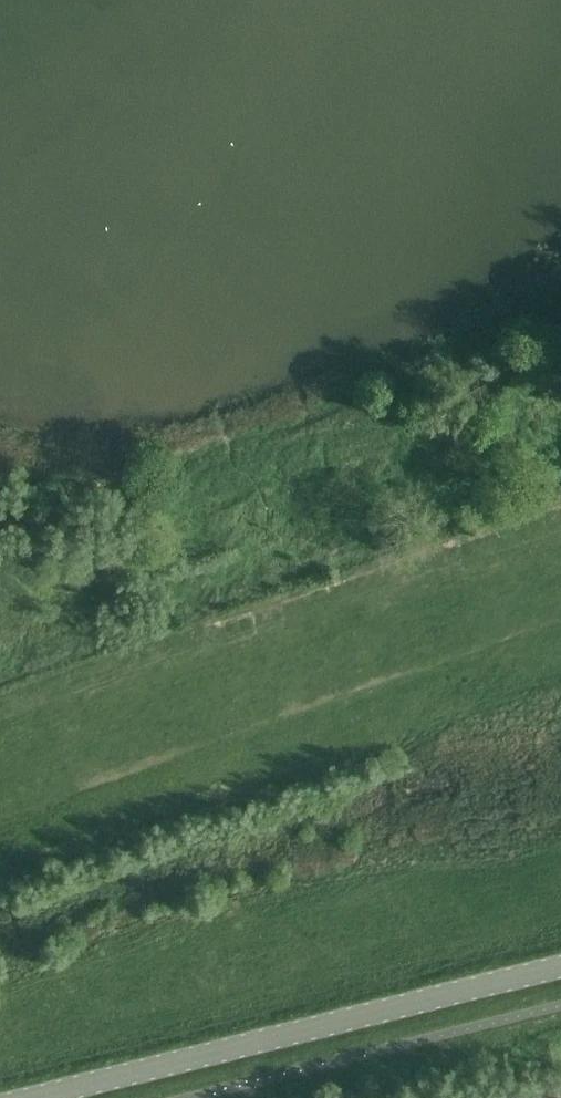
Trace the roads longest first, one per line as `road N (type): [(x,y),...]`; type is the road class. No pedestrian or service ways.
road 1 (secondary): [(39,1097),(560,967)]

